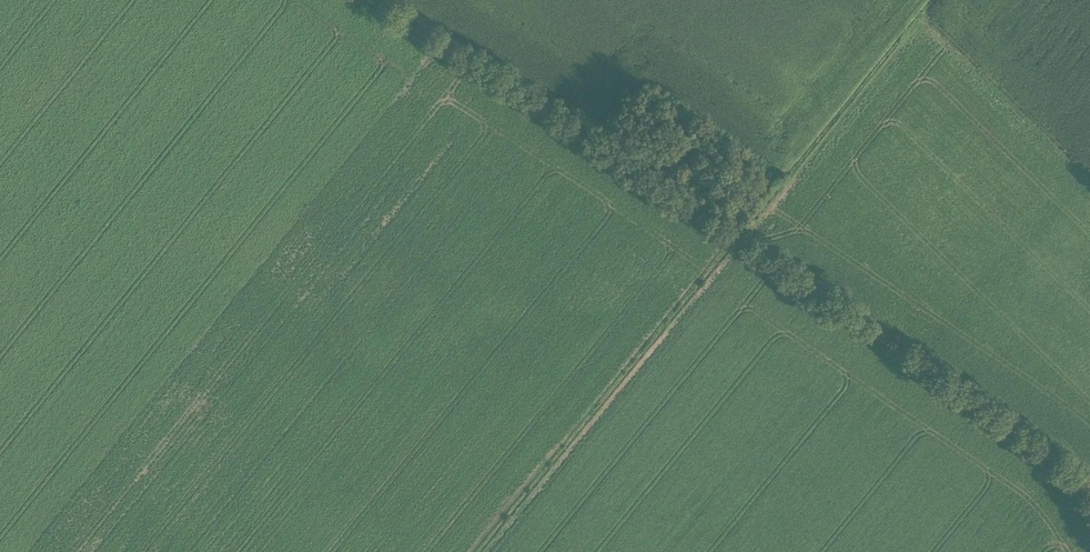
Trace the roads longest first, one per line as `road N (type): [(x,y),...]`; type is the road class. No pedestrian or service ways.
road 1 (track): [(386,0),(969,387),(1062,453),(1089,484)]

